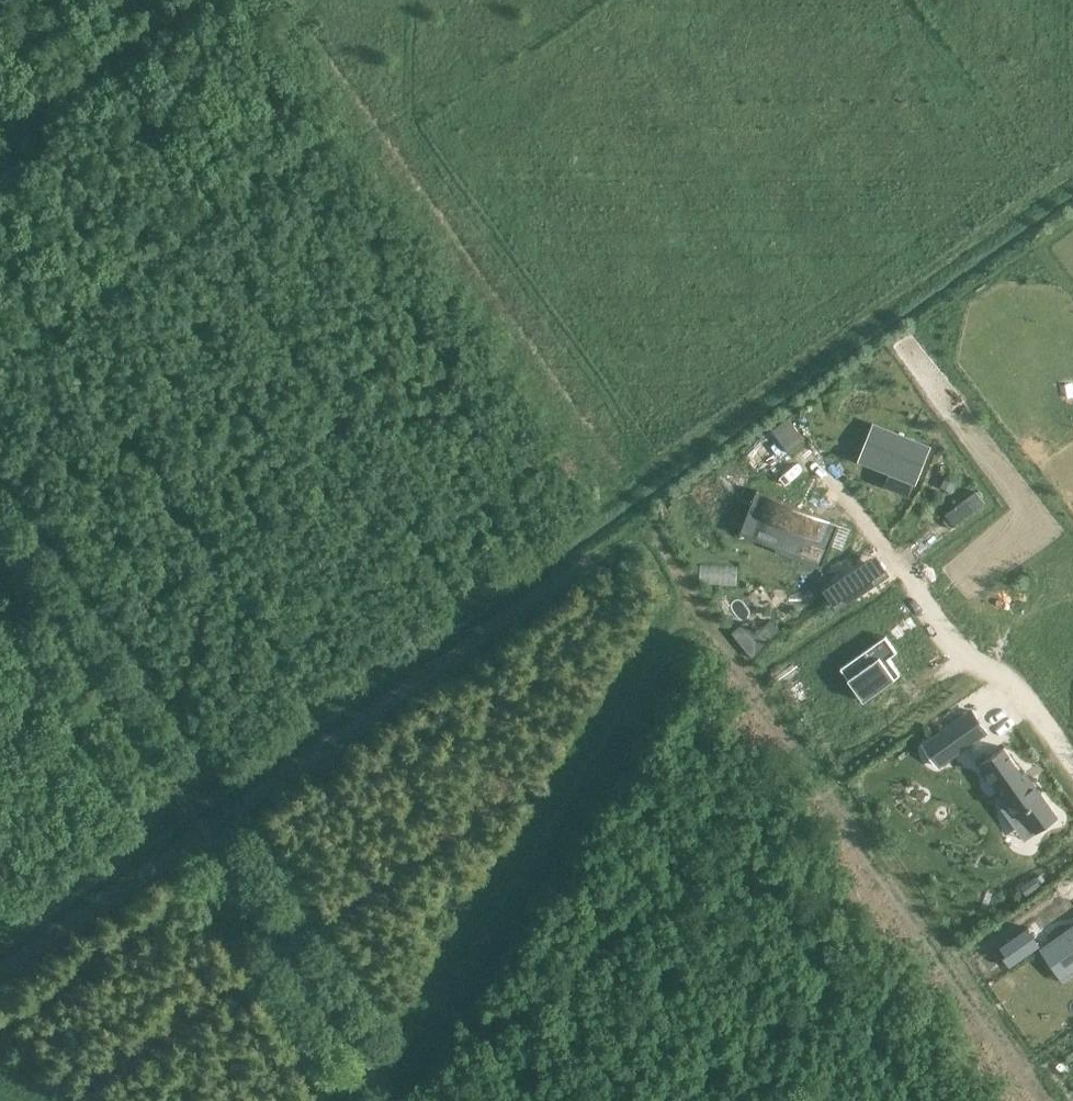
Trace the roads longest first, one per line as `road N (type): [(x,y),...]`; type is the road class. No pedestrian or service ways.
road 1 (residential): [(982,504),(930,541),(921,568),(926,607),(967,661),(1016,682),(1072,762)]

